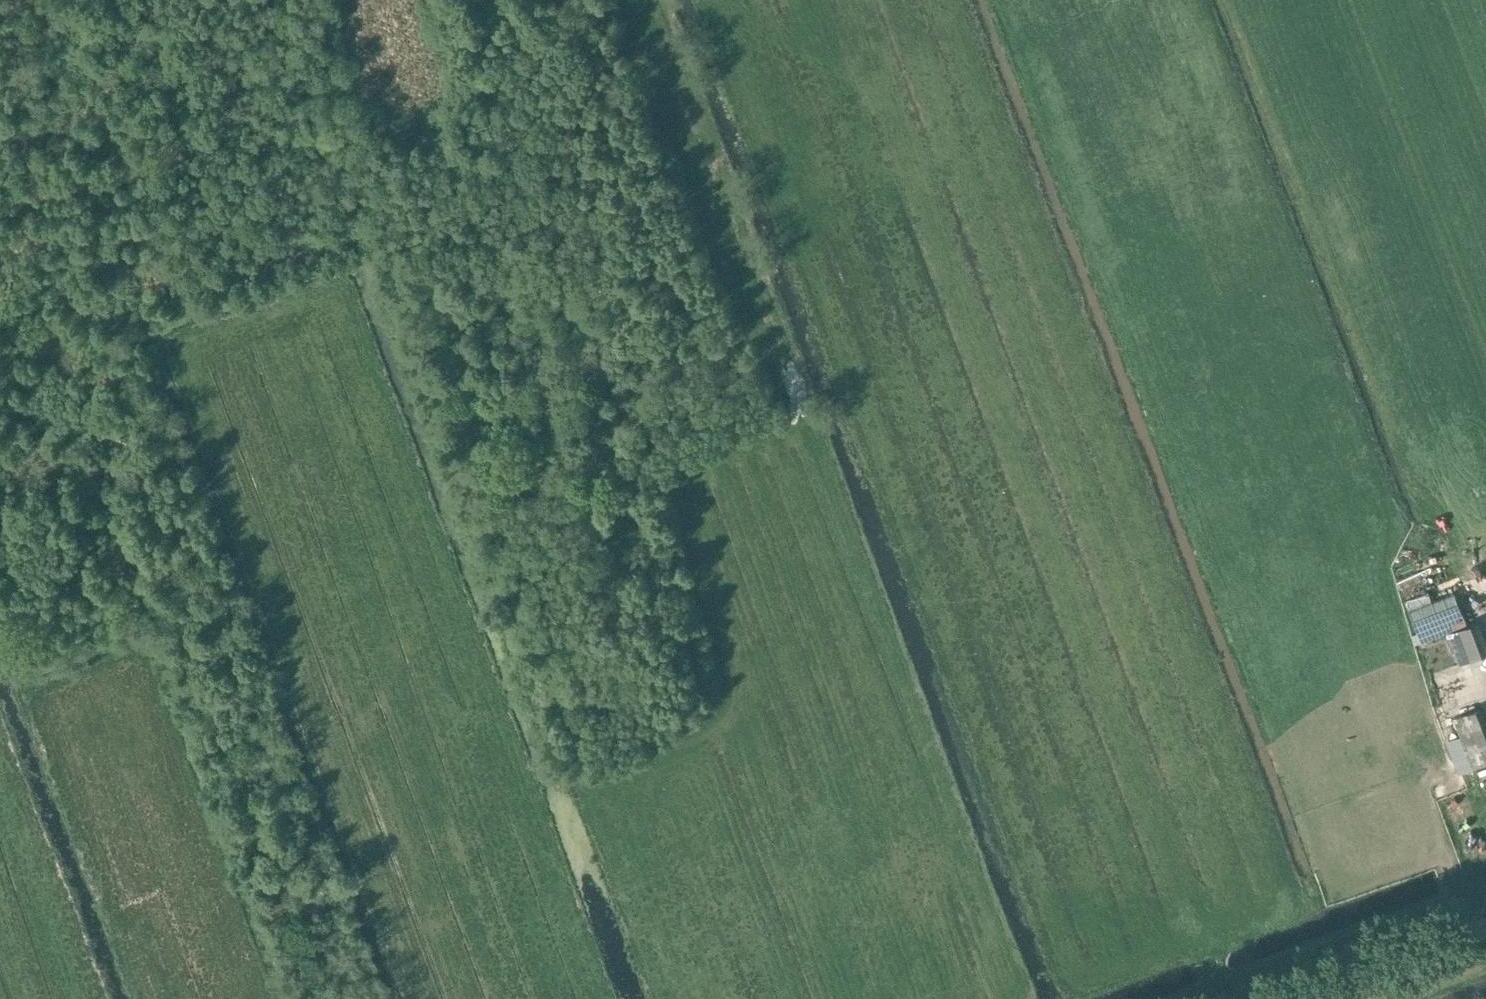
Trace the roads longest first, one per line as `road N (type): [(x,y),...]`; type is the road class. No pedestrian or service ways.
road 1 (unclassified): [(1306,998),(1485,926)]

